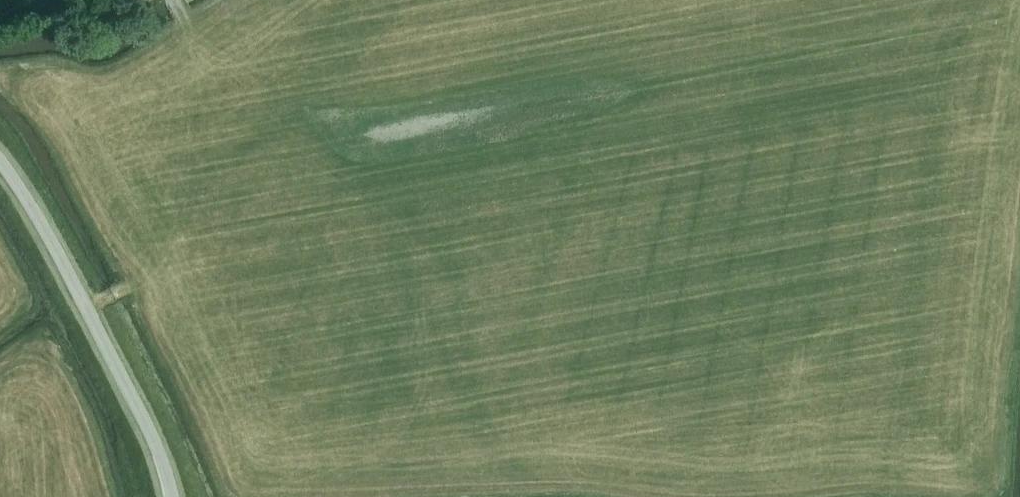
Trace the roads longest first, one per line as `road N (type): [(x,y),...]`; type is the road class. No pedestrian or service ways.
road 1 (unclassified): [(173,496),(146,423),(0,160)]

